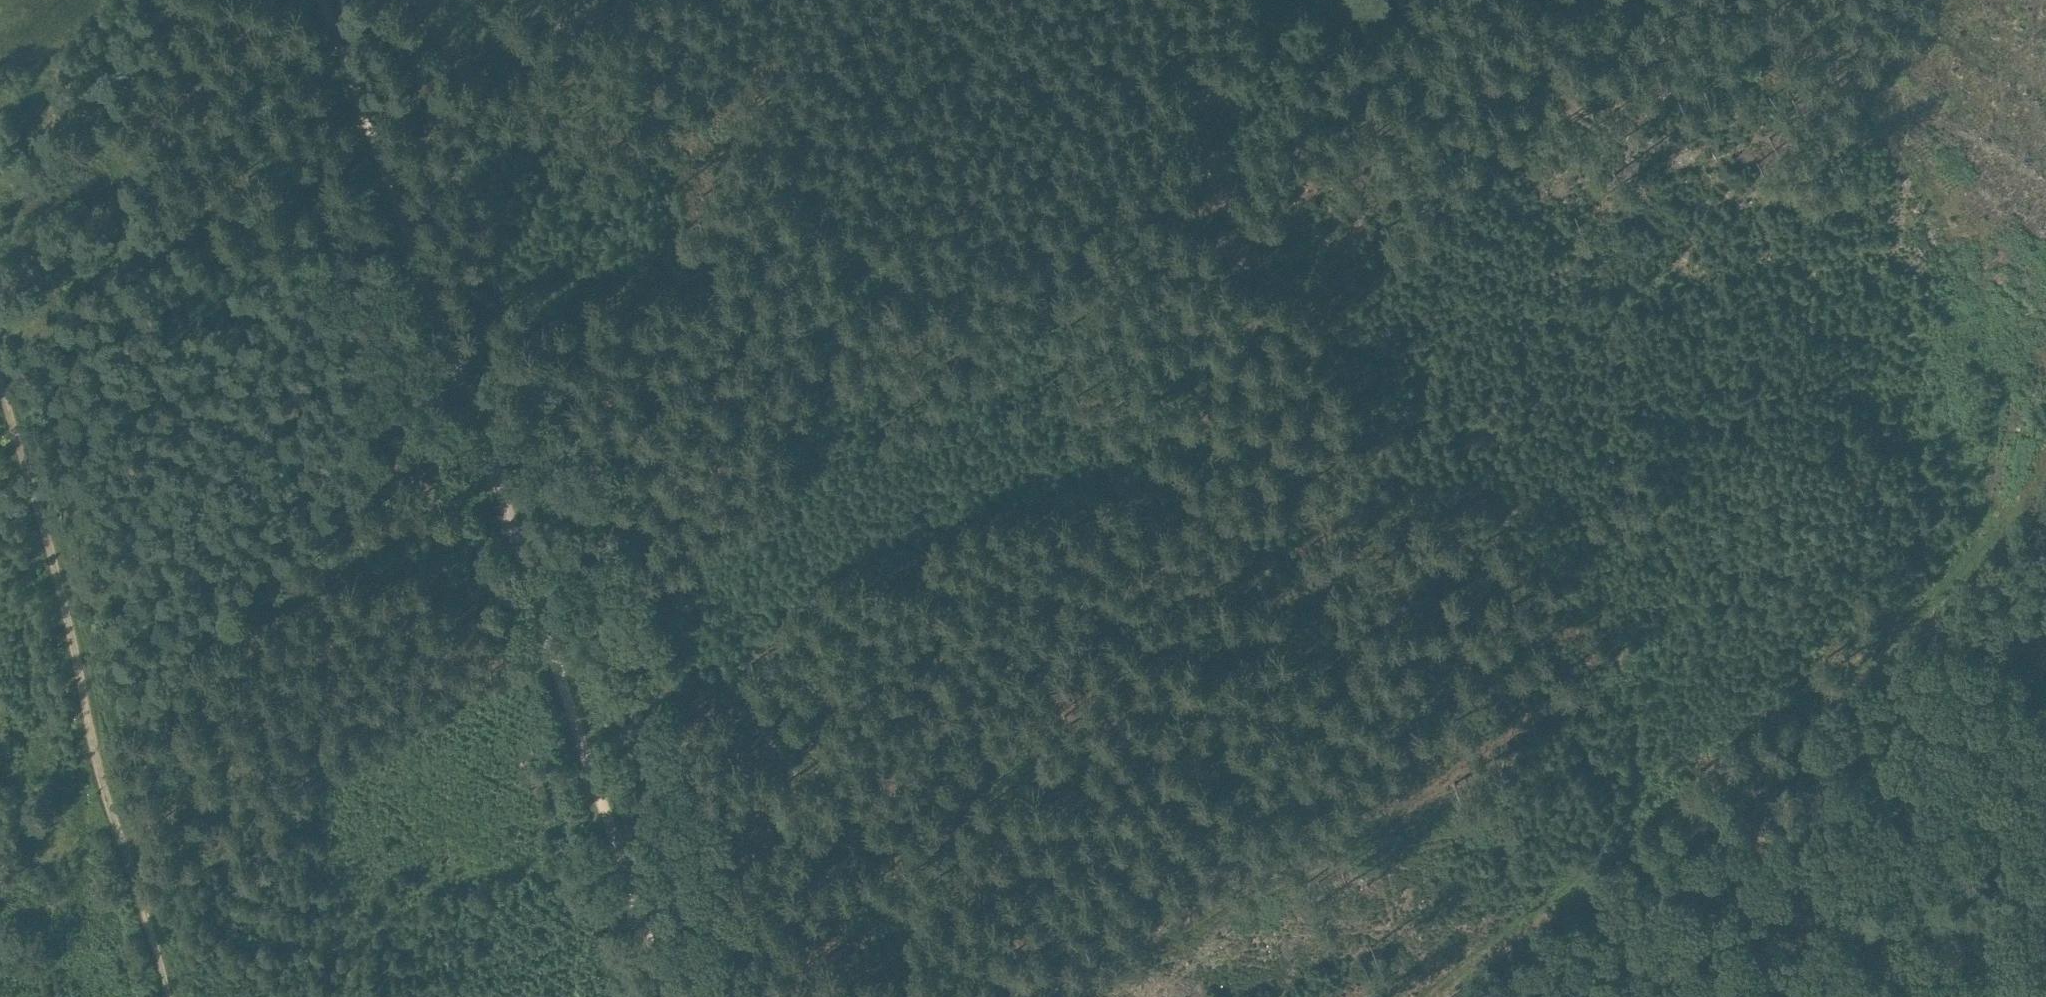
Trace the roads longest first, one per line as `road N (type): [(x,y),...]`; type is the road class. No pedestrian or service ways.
road 1 (track): [(660,996),(566,687),(328,0)]
road 2 (track): [(1428,996),(1779,717),(1880,646),(1965,570),(2045,469)]
road 3 (track): [(0,386),(57,572),(106,801),(165,996)]
road 4 (track): [(2045,468),(2026,432),(1984,291),(1815,0)]

